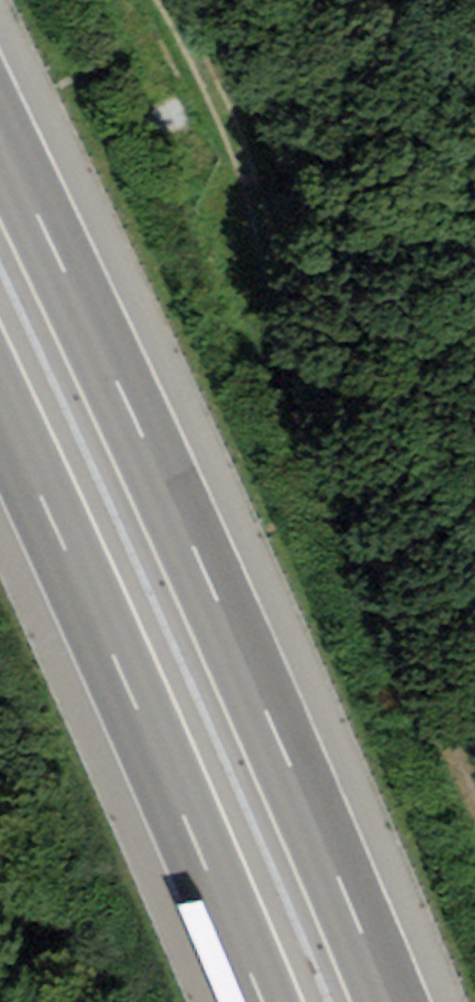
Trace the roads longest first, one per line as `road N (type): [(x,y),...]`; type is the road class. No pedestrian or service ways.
road 1 (motorway): [(390,1001),(140,430),(0,134)]
road 2 (track): [(474,772),(131,0)]
road 3 (motorway): [(0,409),(262,1001)]

